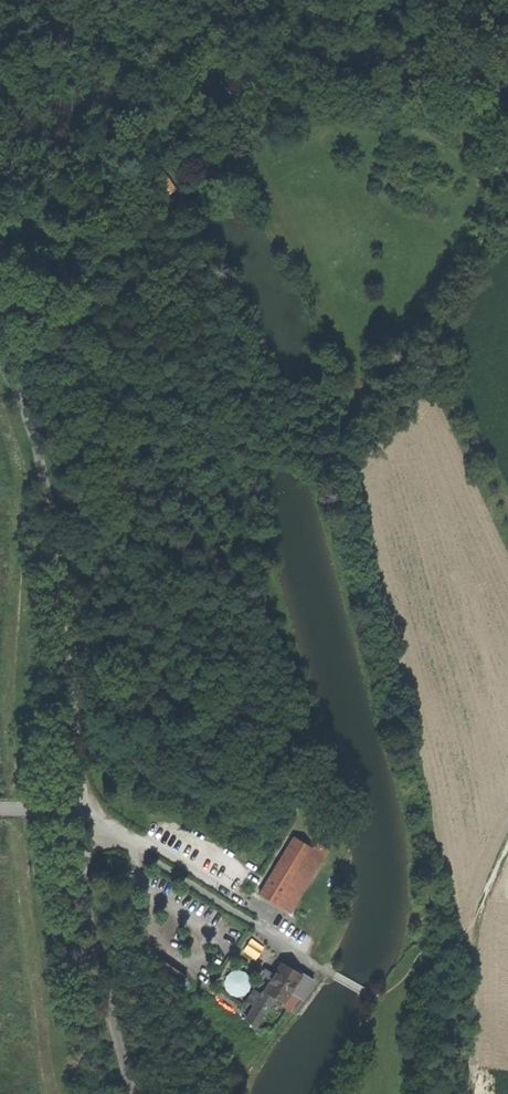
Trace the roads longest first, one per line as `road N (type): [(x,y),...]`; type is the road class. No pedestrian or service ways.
road 1 (unclassified): [(0,359),(37,443),(74,756),(91,813),(85,879),(129,1093)]
road 2 (track): [(8,371),(30,360),(69,364),(243,445),(322,452),(358,418),(361,378)]

